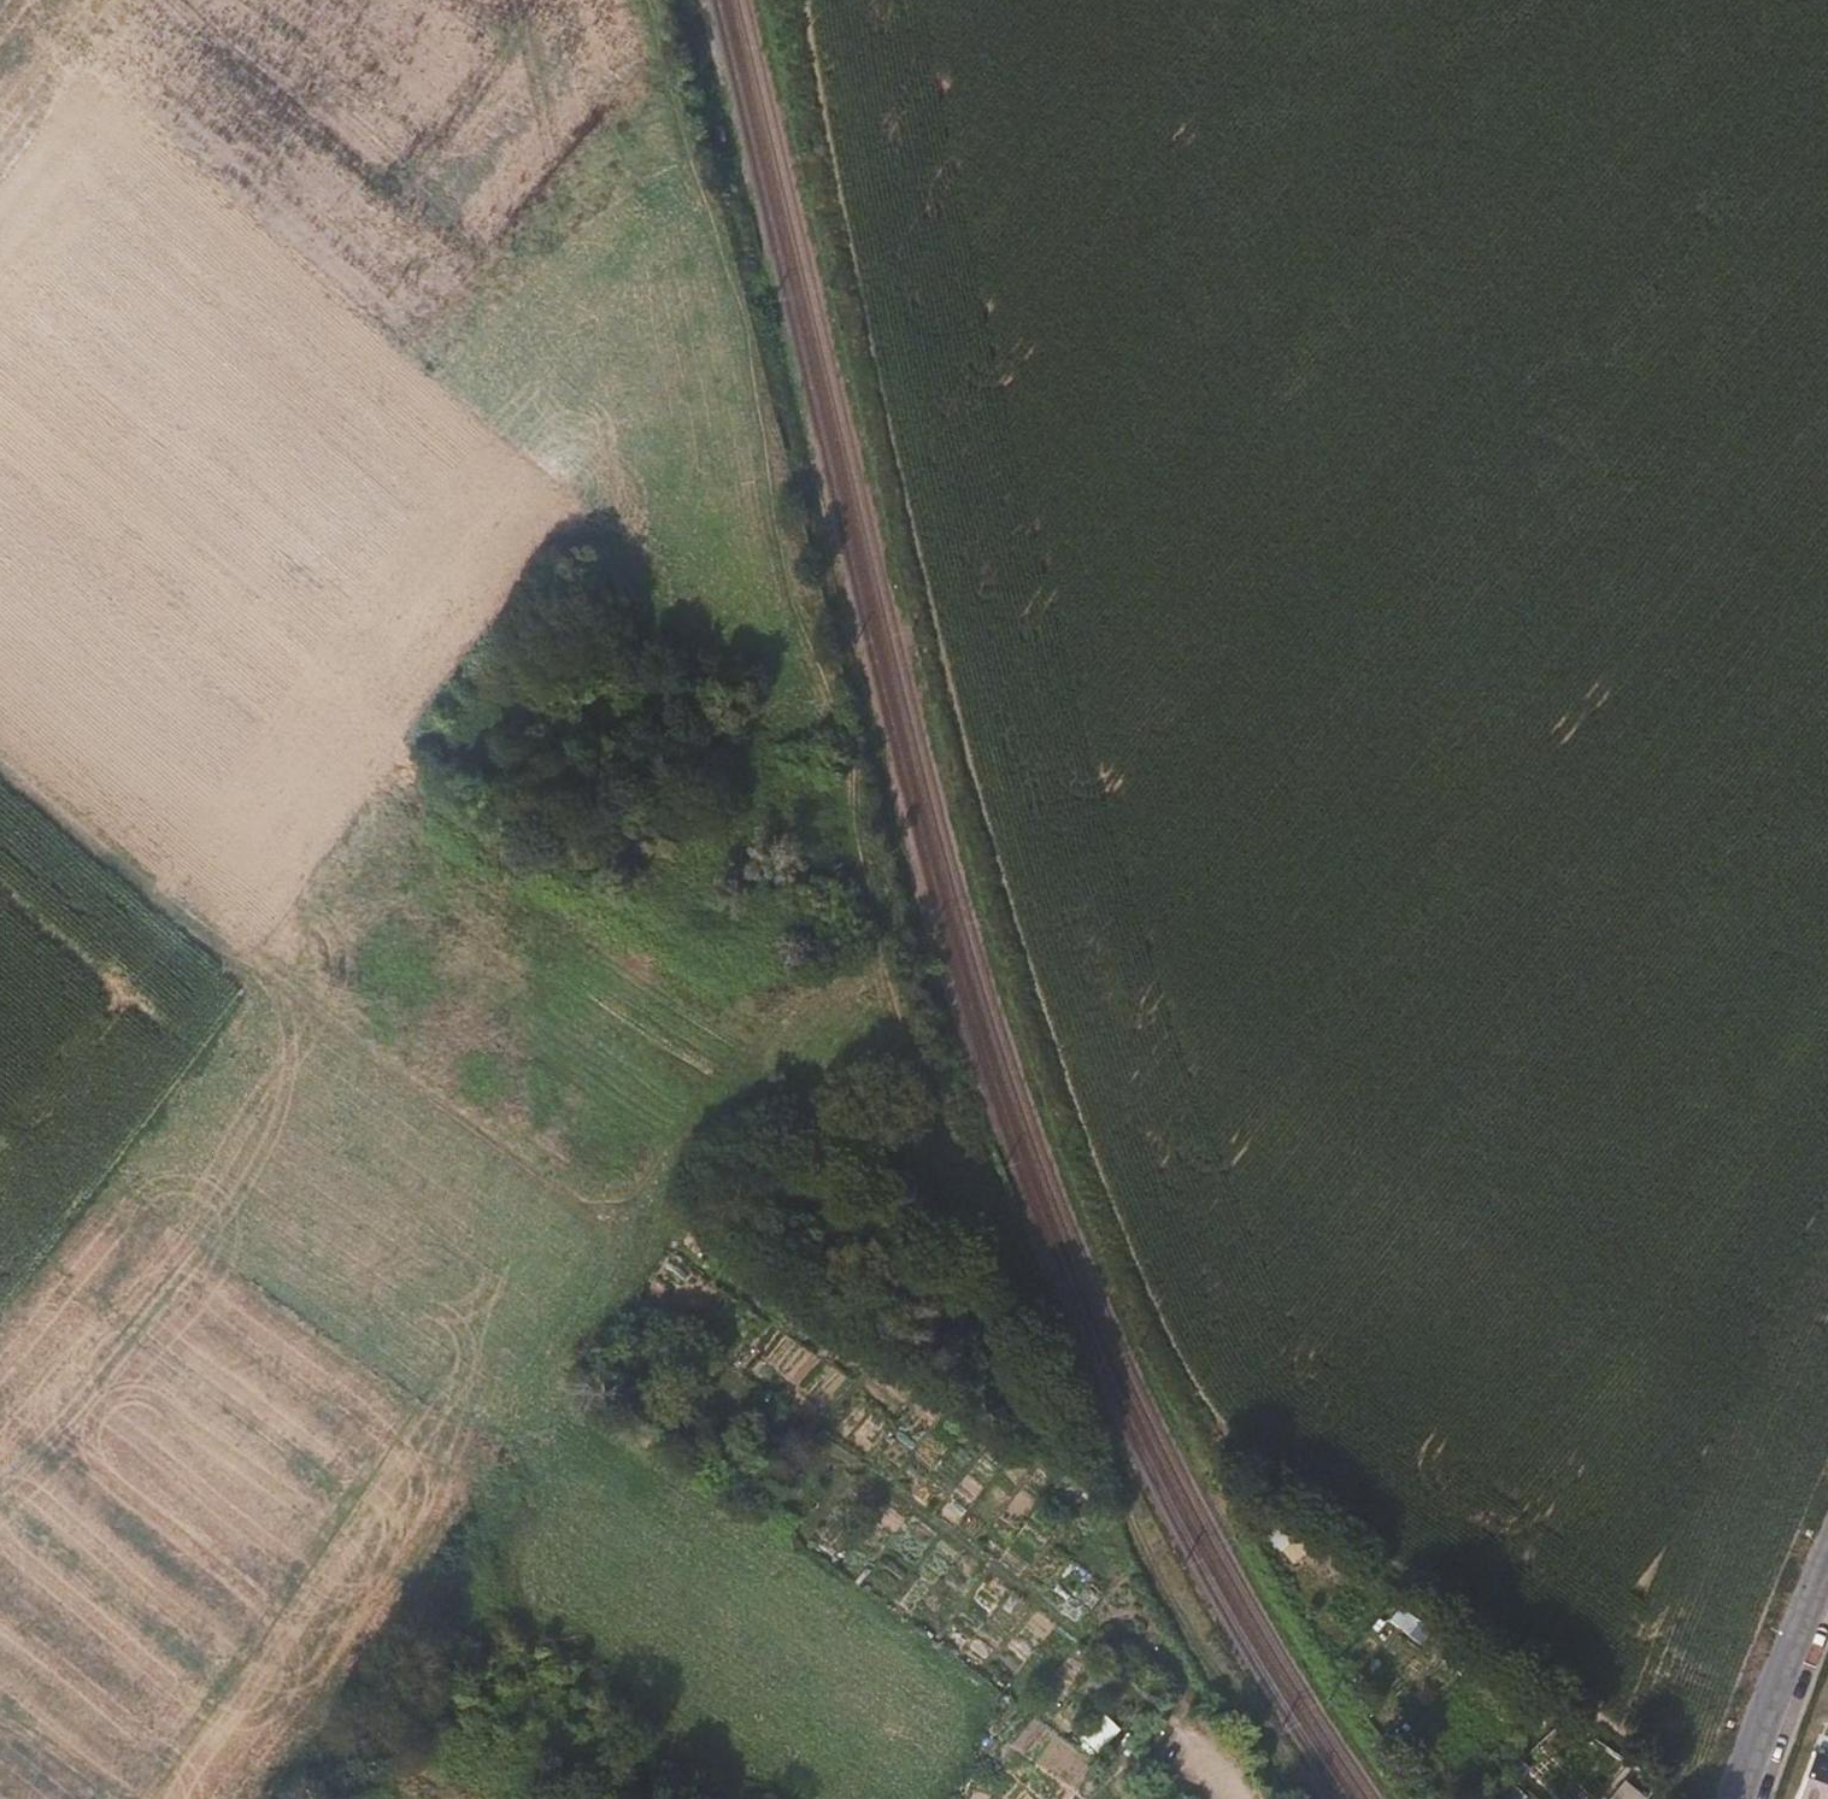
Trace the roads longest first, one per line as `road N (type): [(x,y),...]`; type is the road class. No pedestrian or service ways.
road 1 (residential): [(1740,1798),(1827,1551)]

